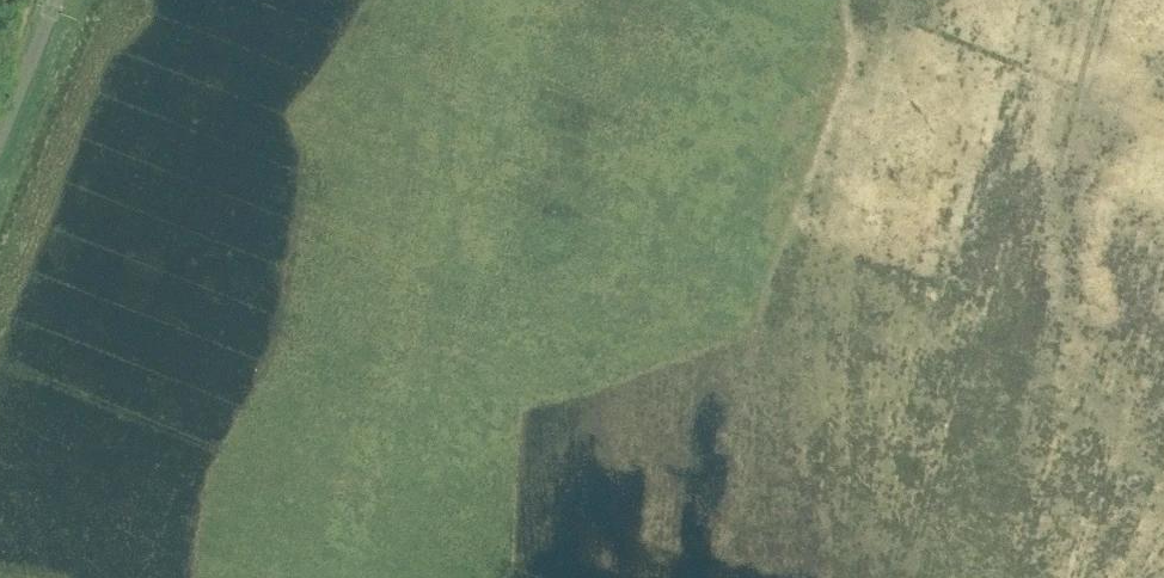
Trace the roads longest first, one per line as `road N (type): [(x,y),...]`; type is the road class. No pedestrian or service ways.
road 1 (unclassified): [(0,143),(58,0)]

